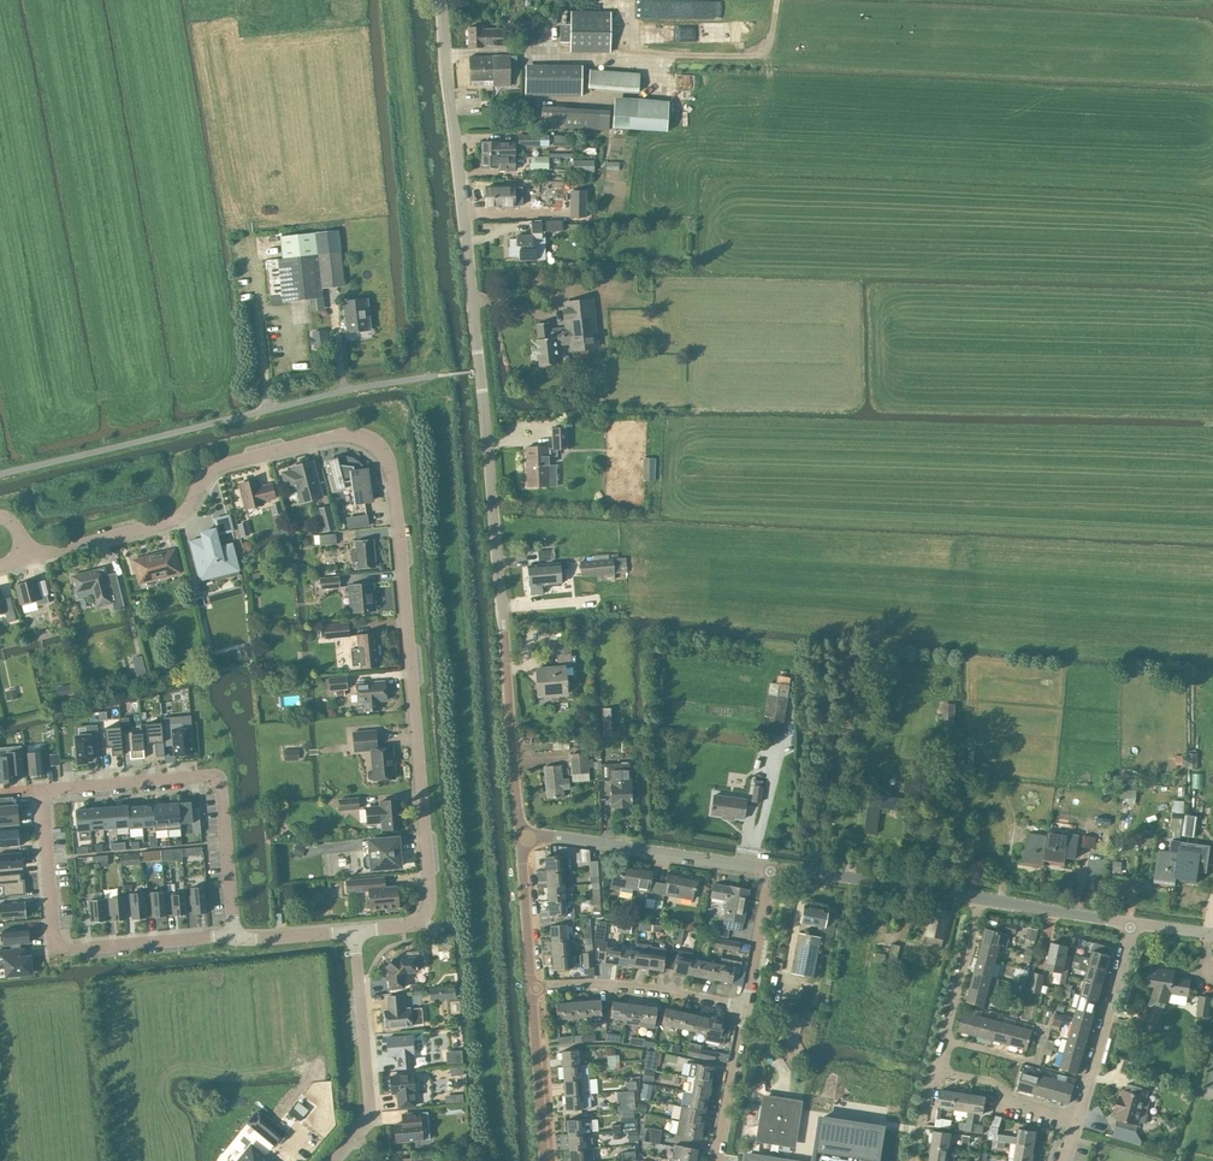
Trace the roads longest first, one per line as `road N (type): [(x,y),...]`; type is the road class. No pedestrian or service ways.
road 1 (residential): [(354,930),(415,924),(427,898),(393,484),(374,445),(342,434),(226,464),(207,474),(175,521),(26,560)]
road 2 (tertiary): [(520,834),(440,0)]
road 3 (unclassified): [(0,474),(422,378)]
road 4 (residential): [(233,939),(220,777),(41,790)]
road 5 (residential): [(41,790),(56,948),(233,939)]
road 6 (unclassified): [(772,865),(520,834)]
road 7 (residential): [(330,1160),(370,1110),(354,930)]
road 8 (residential): [(533,989),(605,984),(744,1005)]
road 9 (unclassified): [(979,899),(772,865)]
road 10 (residential): [(1079,1118),(1130,924)]
road 11 (residential): [(979,899),(939,1069)]
road 12 (tertiary): [(545,1160),(533,989)]
road 13 (residential): [(717,1160),(744,1005)]
road 14 (tertiary): [(533,989),(520,834)]
road 15 (unclassified): [(1130,924),(979,899)]
road 16 (track): [(777,0),(770,40),(755,55),(665,55)]
road 17 (residential): [(1079,1118),(939,1069)]
road 18 (residential): [(744,1005),(772,865)]
road 19 (residential): [(354,930),(233,939)]

